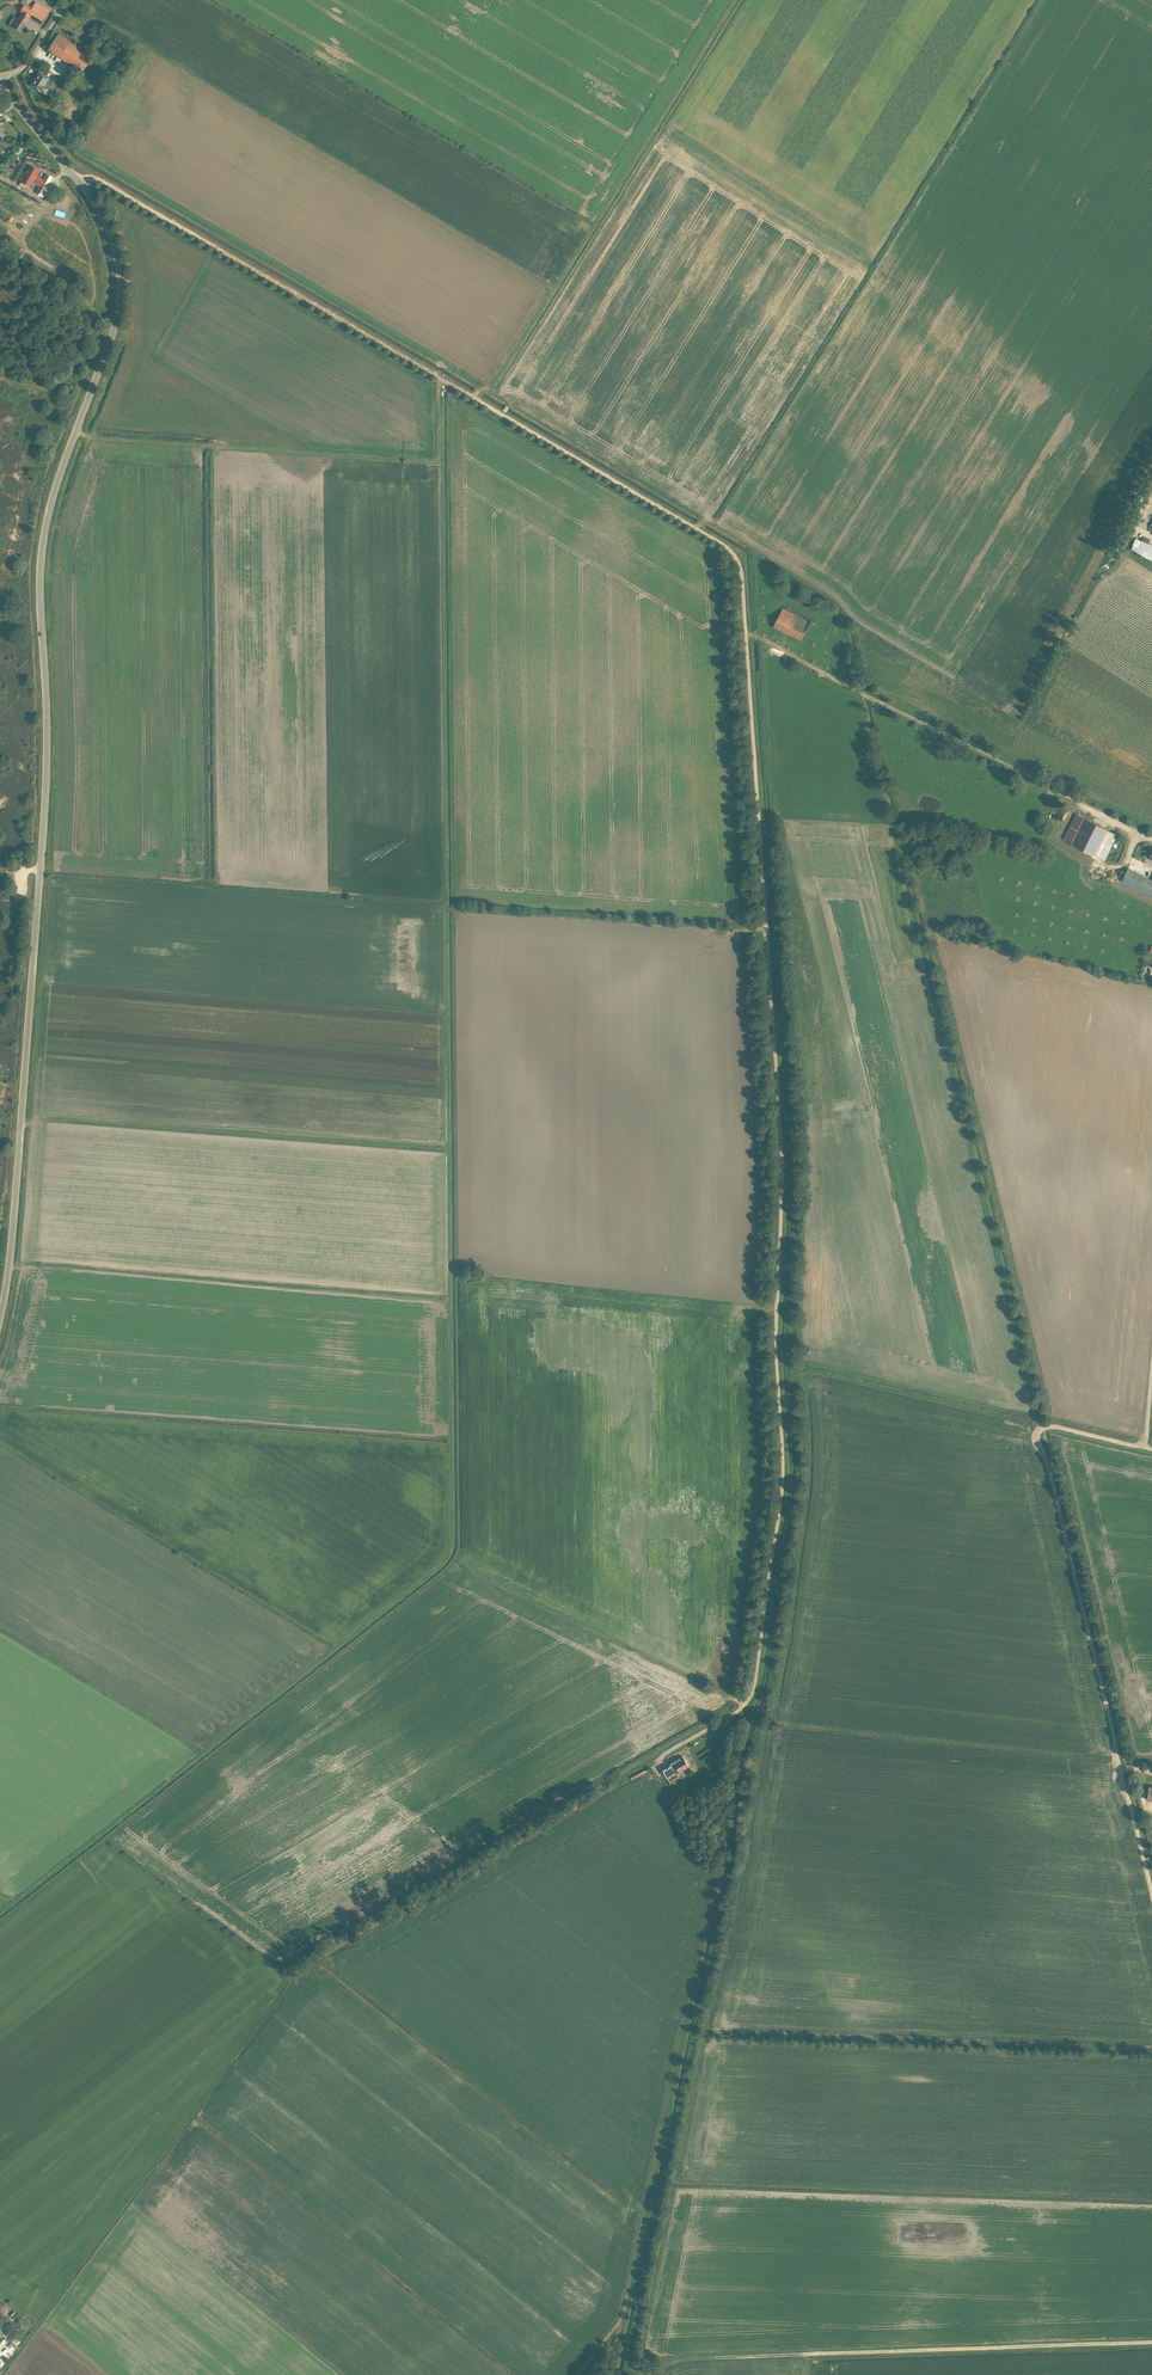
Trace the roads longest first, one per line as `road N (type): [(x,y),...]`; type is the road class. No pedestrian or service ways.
road 1 (track): [(80,182),(95,177),(116,188),(465,392),(732,551),(742,572),(785,1180),(779,1310),(785,1473),(754,1695),(664,1756)]
road 2 (tertiary): [(0,1319),(14,1234),(44,827),(43,536),(121,295),(100,211),(0,84)]
road 3 (track): [(1151,1367),(1144,1447),(1049,1427),(1037,1436),(1151,1906)]
road 4 (track): [(627,2369),(732,2357),(1151,2343)]
road 5 (track): [(746,631),(1151,842)]
road 6 (track): [(626,2374),(656,2231)]

